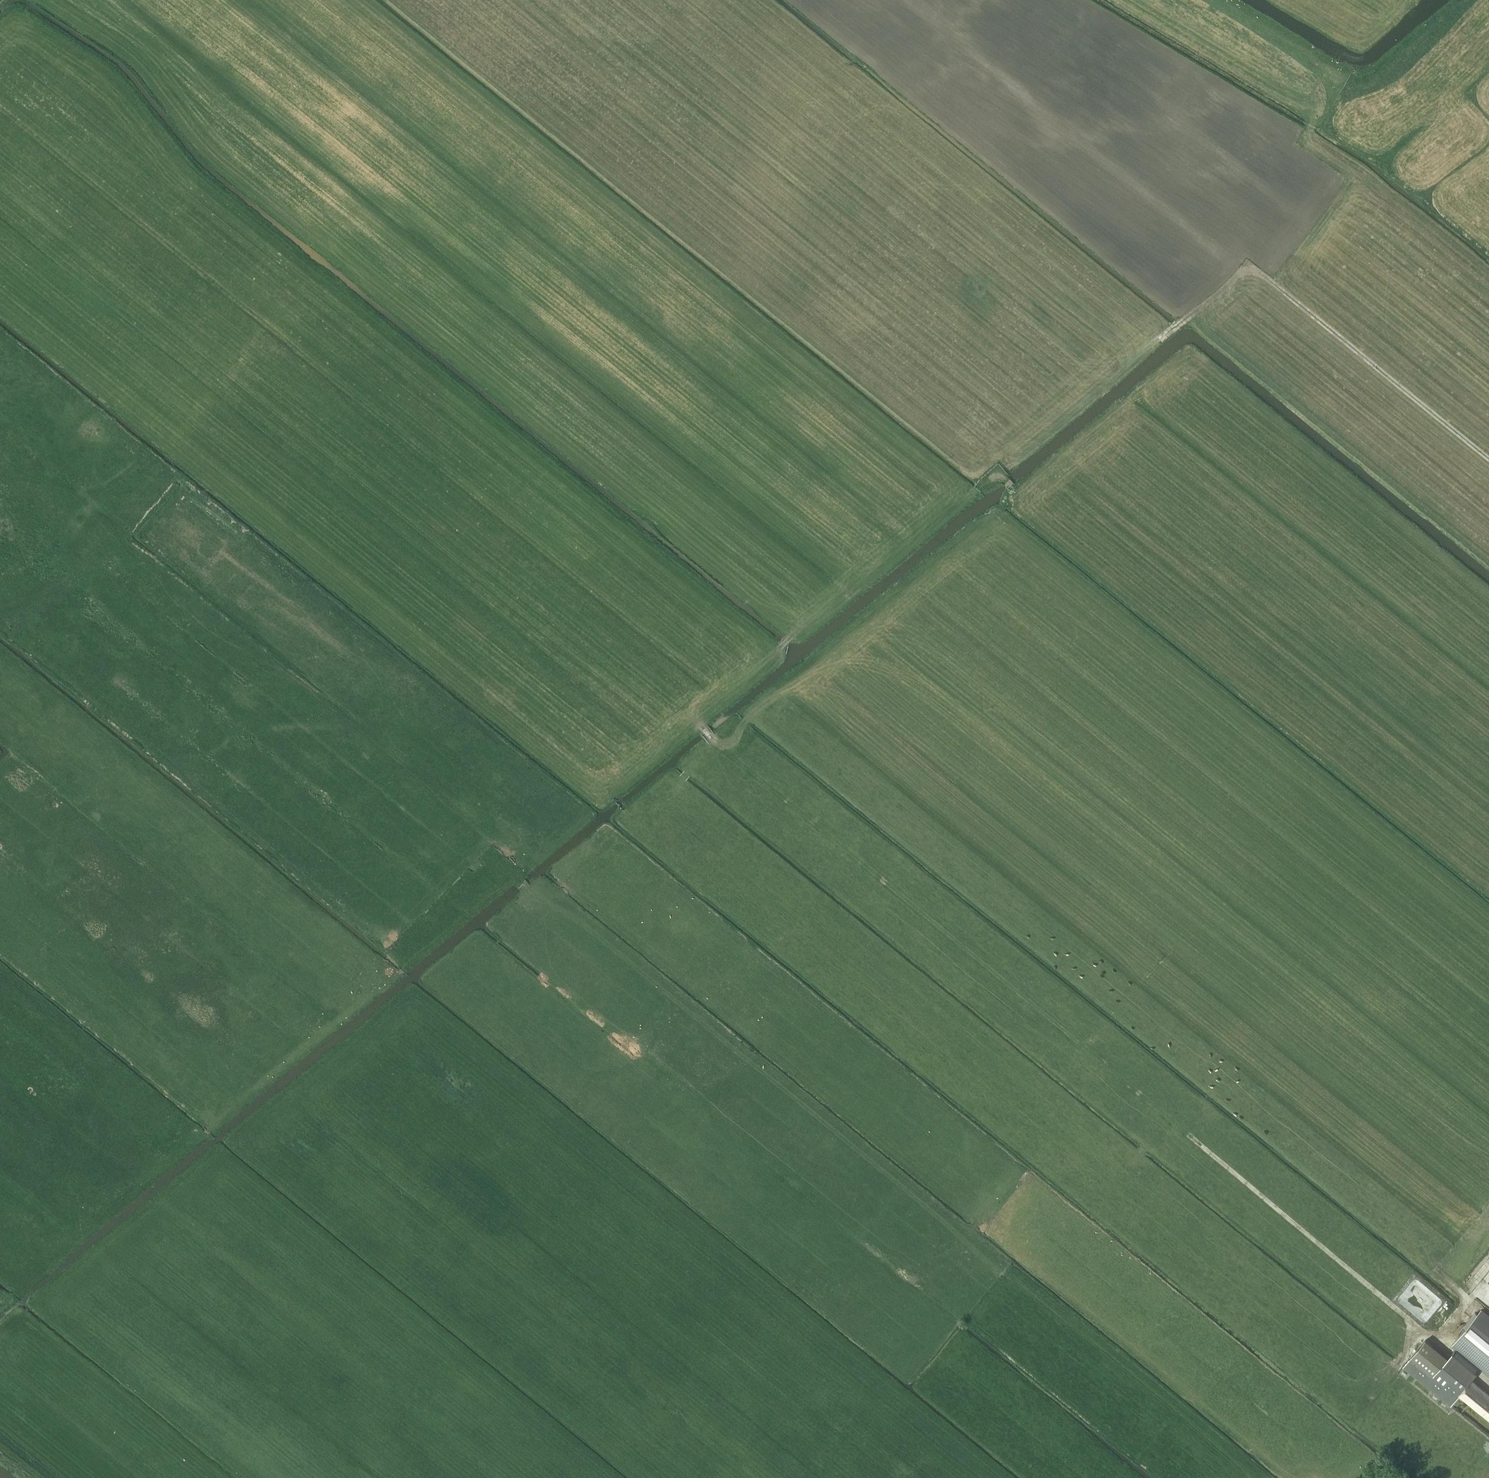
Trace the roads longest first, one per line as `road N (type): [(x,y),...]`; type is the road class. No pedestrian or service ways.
road 1 (track): [(845,602),(1249,265),(1488,459)]
road 2 (track): [(1470,1297),(1441,1331),(1427,1333),(1192,1138)]
road 3 (track): [(1332,100),(1307,135),(1249,265)]

